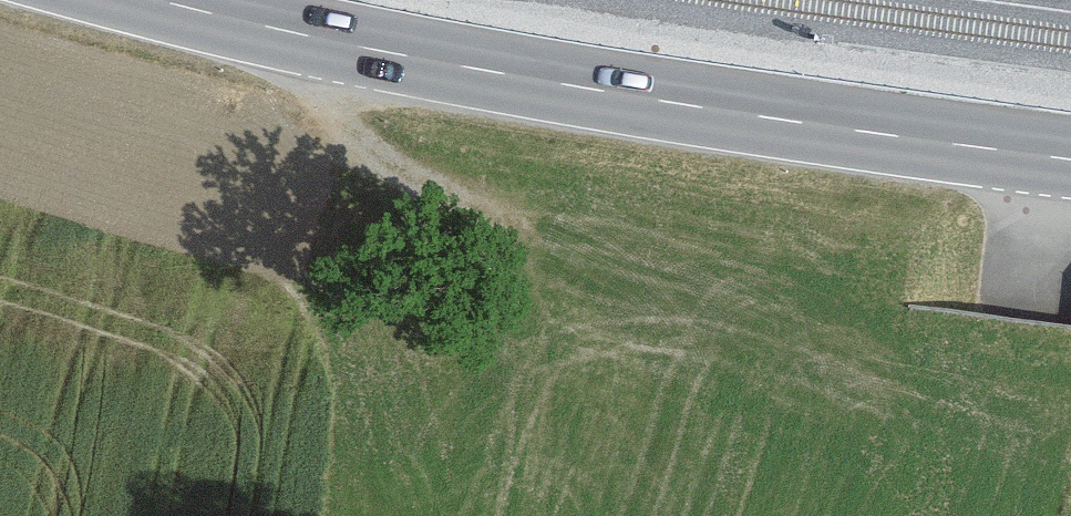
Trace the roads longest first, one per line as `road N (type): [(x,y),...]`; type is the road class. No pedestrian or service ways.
road 1 (secondary): [(149,0),(521,75),(1070,155)]
road 2 (track): [(319,36),(341,114),(387,172),(624,281),(971,377)]

